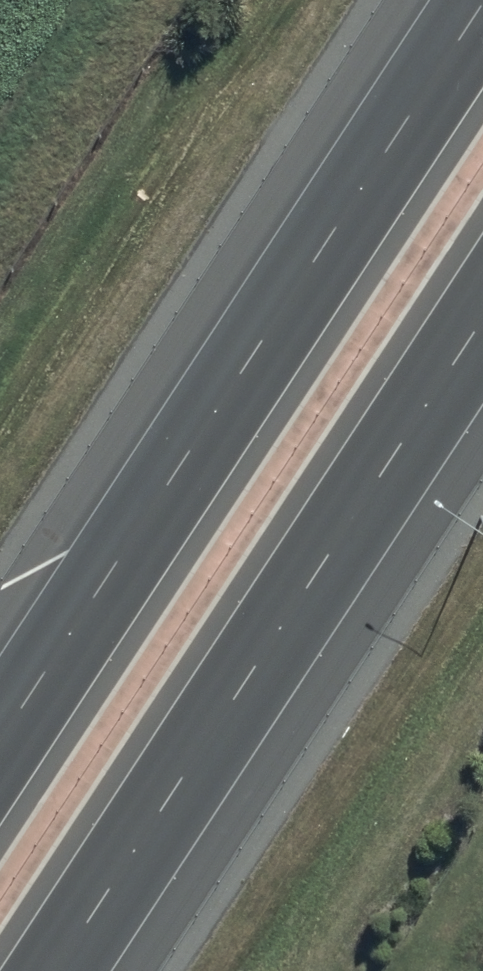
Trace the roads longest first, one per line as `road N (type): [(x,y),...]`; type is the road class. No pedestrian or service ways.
road 1 (motorway): [(0,737),(482,8)]
road 2 (motorway): [(482,322),(57,970)]

